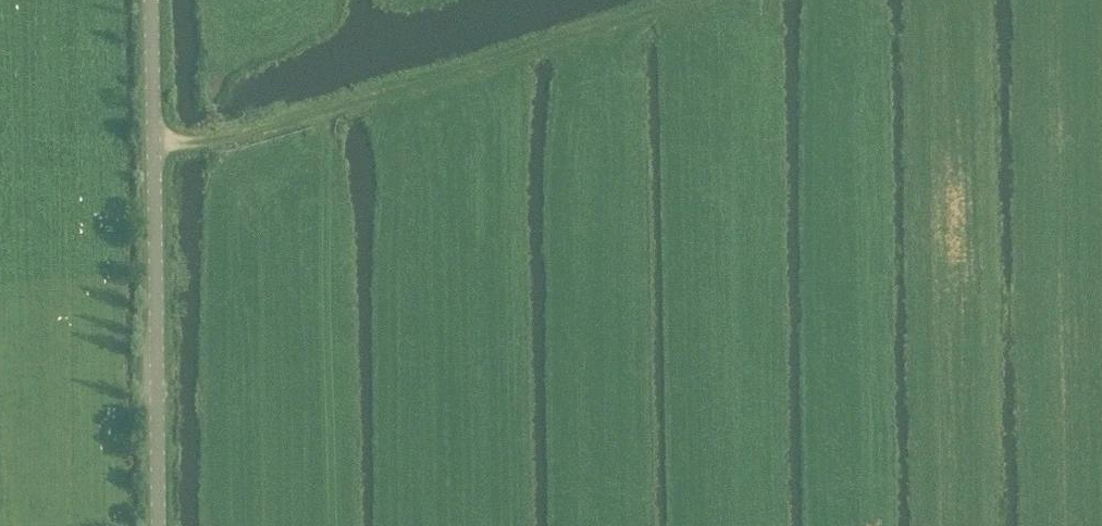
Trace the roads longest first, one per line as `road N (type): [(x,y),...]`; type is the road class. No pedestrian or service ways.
road 1 (track): [(720,0),(236,144),(153,145)]
road 2 (unclassified): [(158,525),(151,0)]

